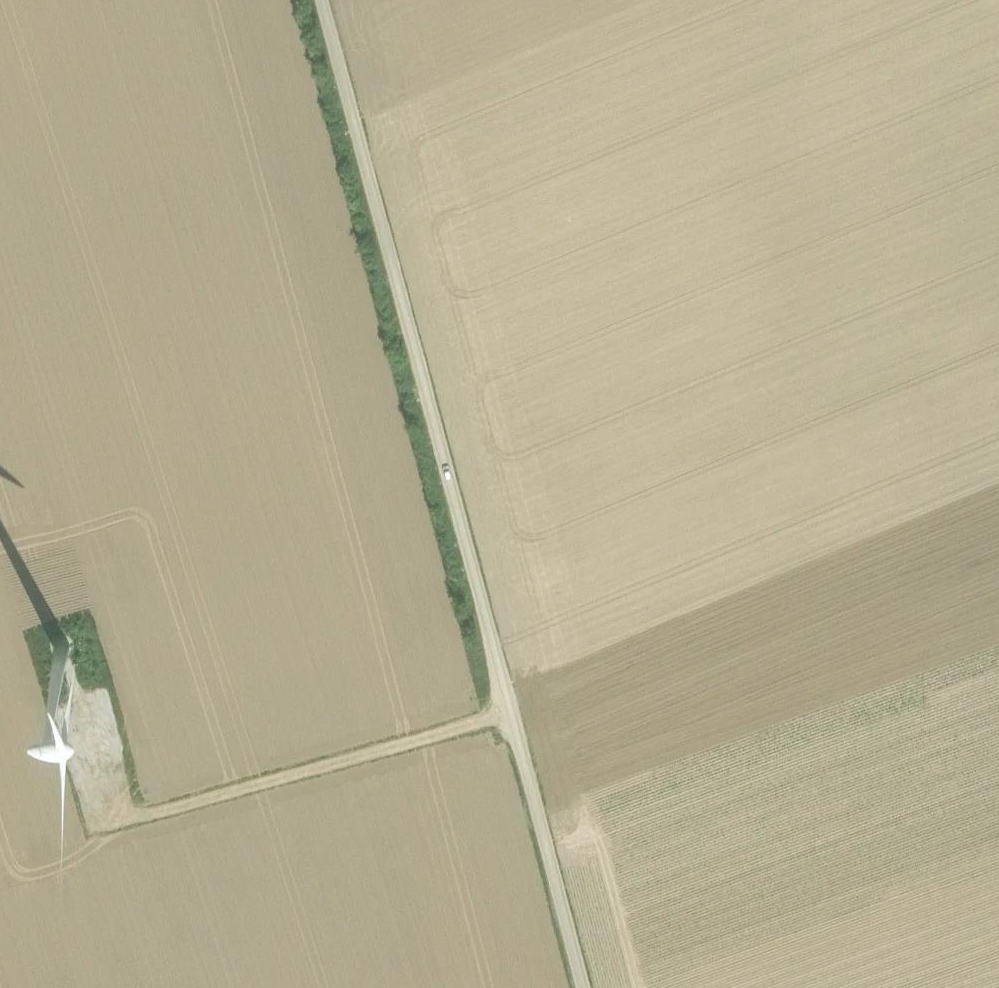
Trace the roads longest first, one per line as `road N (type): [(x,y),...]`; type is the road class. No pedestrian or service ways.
road 1 (unclassified): [(325,0),(584,987)]
road 2 (track): [(511,714),(110,828),(72,683)]

